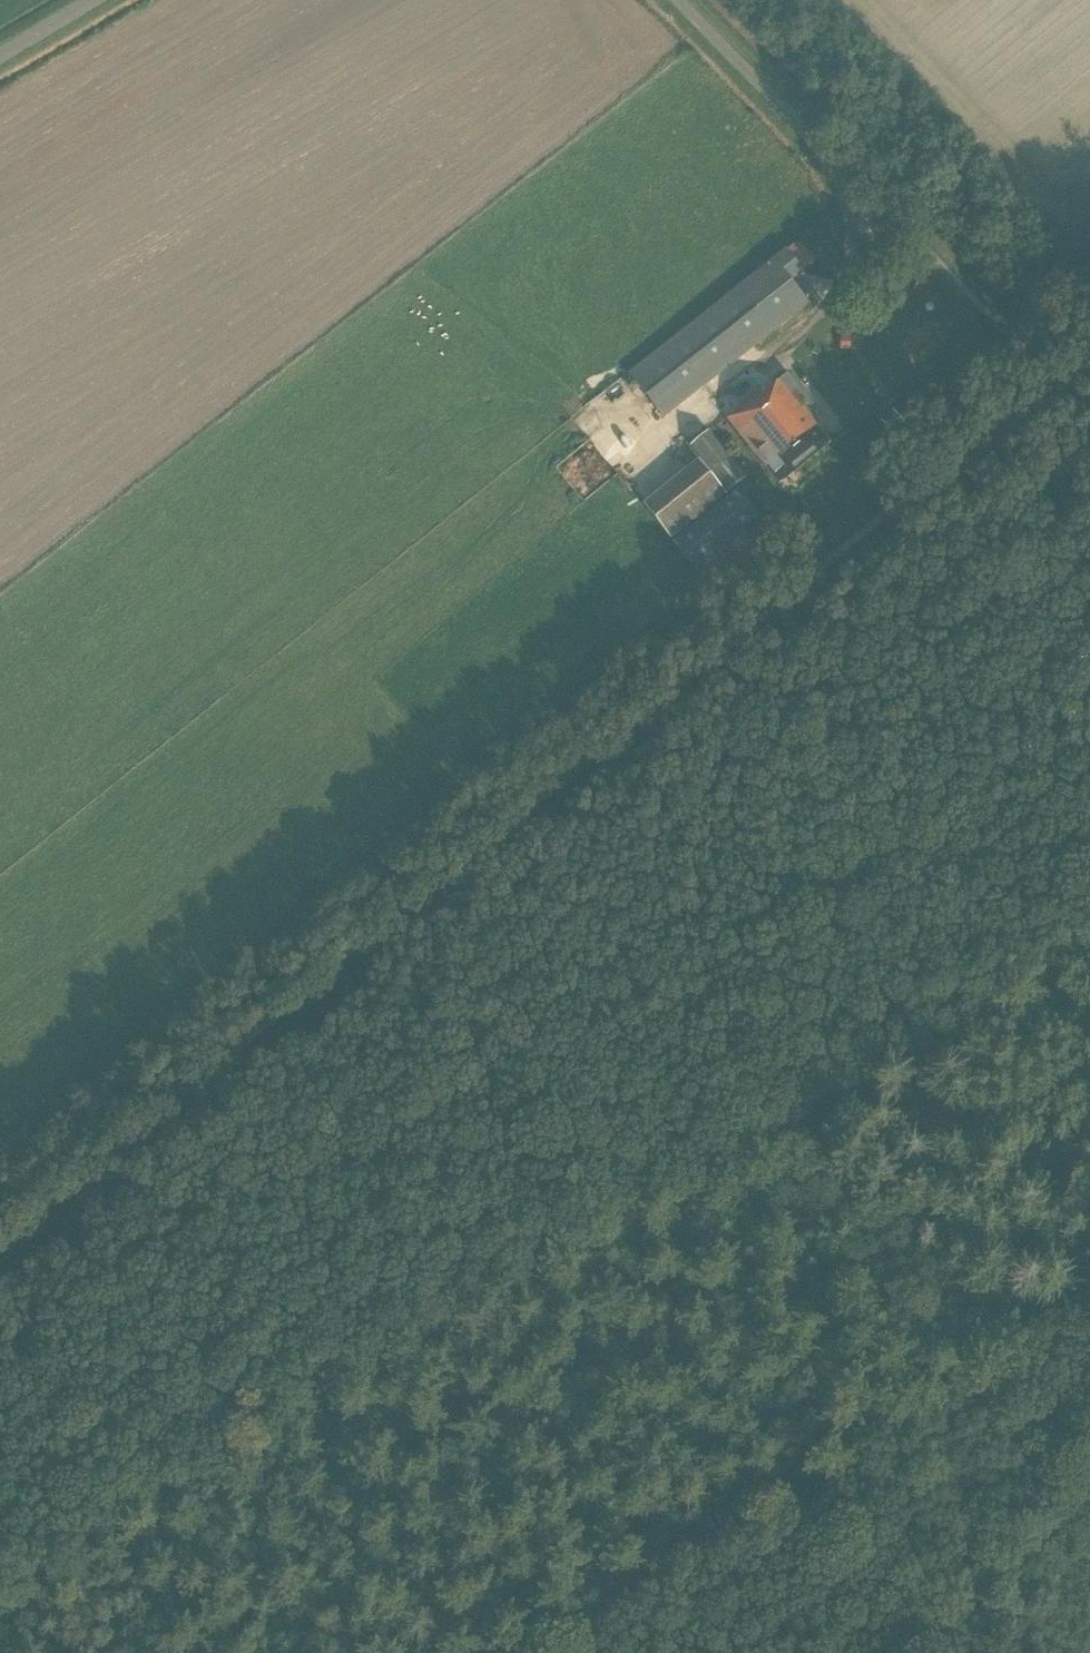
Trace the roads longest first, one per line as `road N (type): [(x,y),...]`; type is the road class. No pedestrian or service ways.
road 1 (track): [(1089,357),(0,1255)]
road 2 (unclassified): [(850,228),(823,155),(676,0)]

